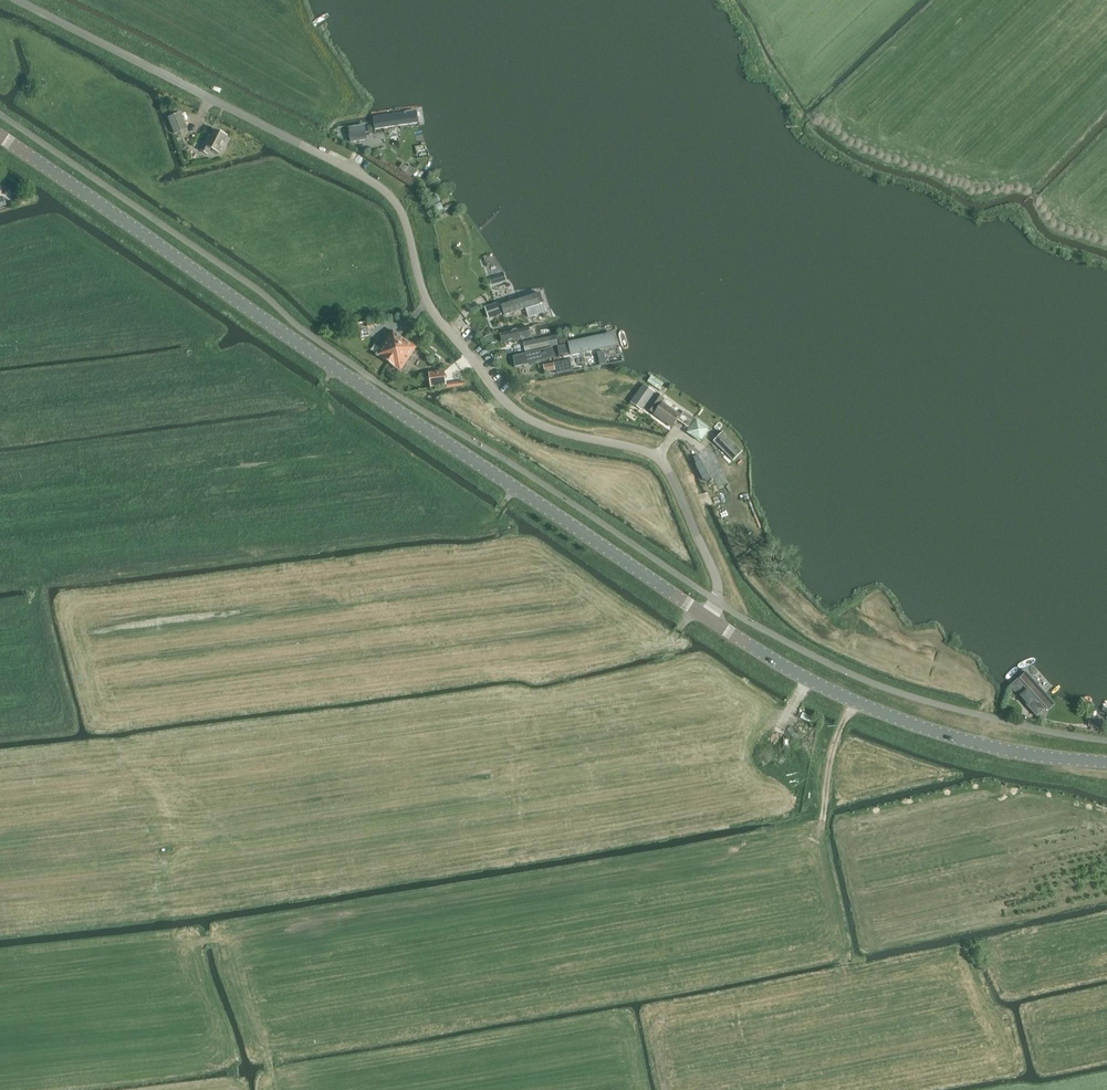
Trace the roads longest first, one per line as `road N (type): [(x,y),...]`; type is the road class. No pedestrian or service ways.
road 1 (residential): [(712,619),(718,578),(666,465),(537,425),(510,406),(430,307),(406,220),(385,191),(17,0)]
road 2 (track): [(196,1089),(235,1082),(200,952),(221,930),(819,826),(829,765),(854,701)]
road 3 (tertiary): [(712,619),(0,137)]
road 4 (tertiary): [(1106,762),(1008,751),(902,720),(800,676),(712,619)]
road 5 (track): [(201,951),(0,968)]

